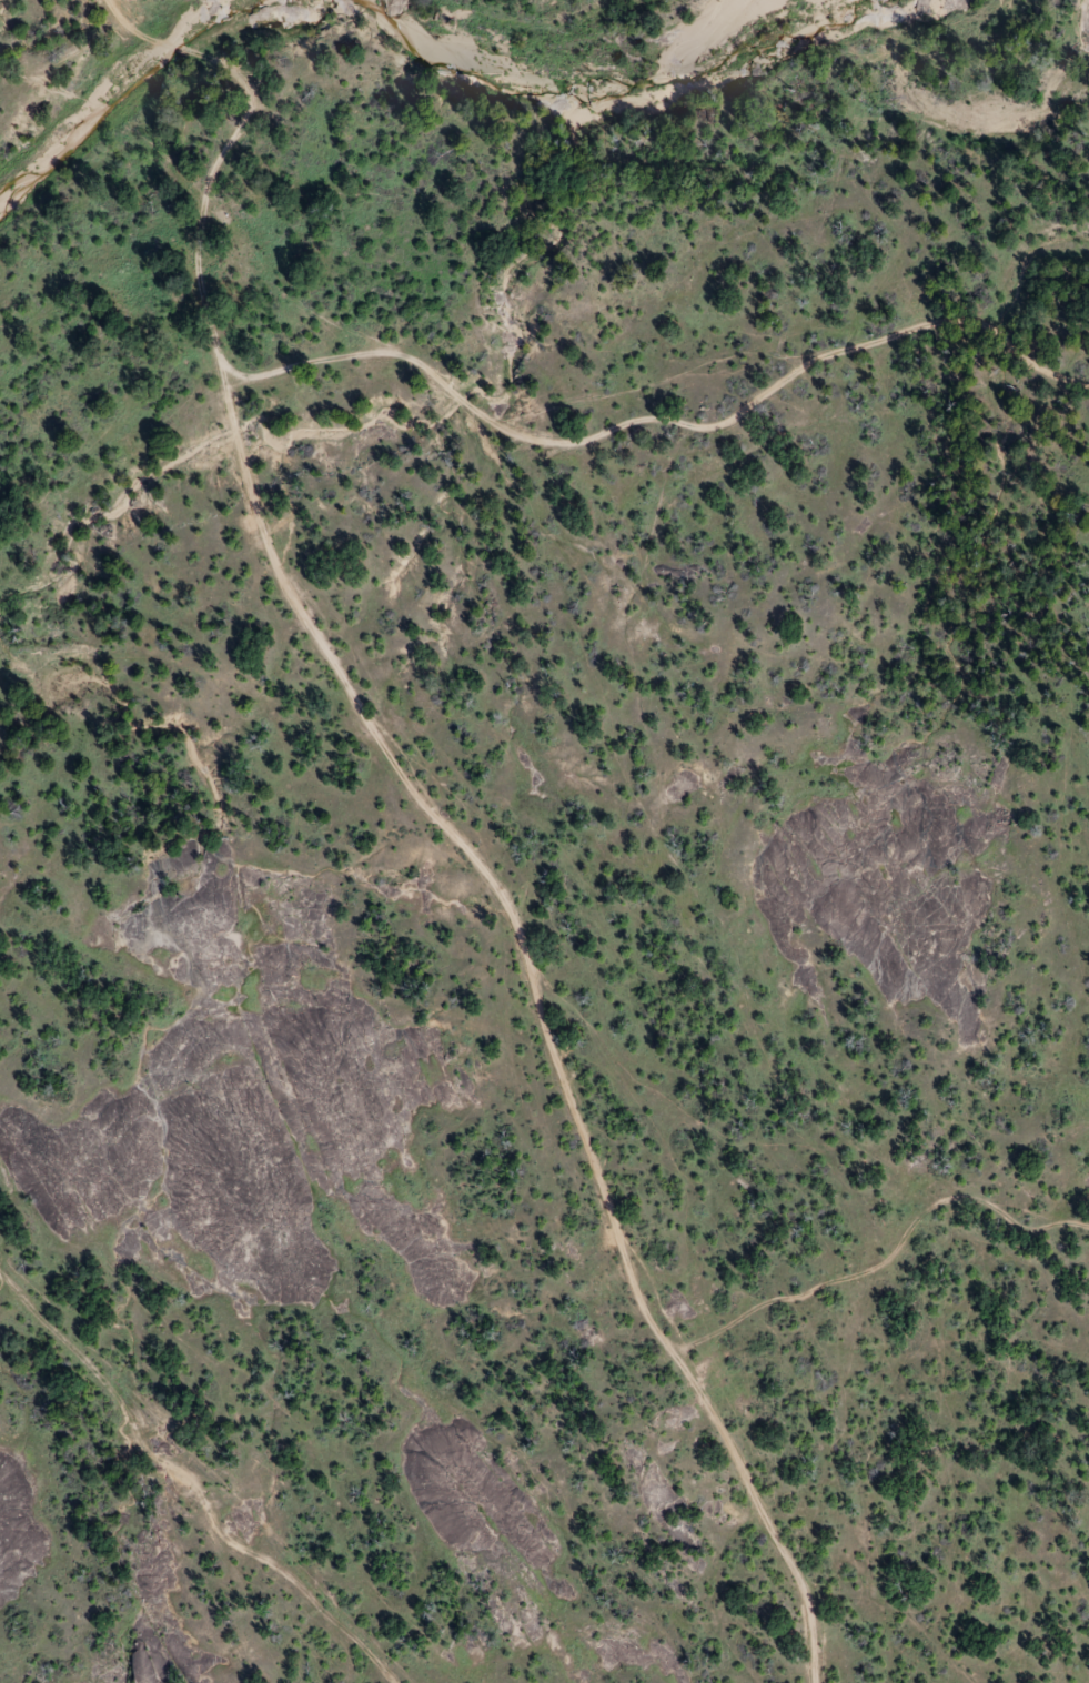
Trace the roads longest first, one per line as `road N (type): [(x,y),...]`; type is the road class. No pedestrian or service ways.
road 1 (track): [(109,0),(124,26),(165,49),(224,62),(236,79),(244,107),(218,177),(205,273),(266,554),(404,786),(517,921),(546,1040),(633,1294),(775,1529),(811,1618),(814,1682)]

